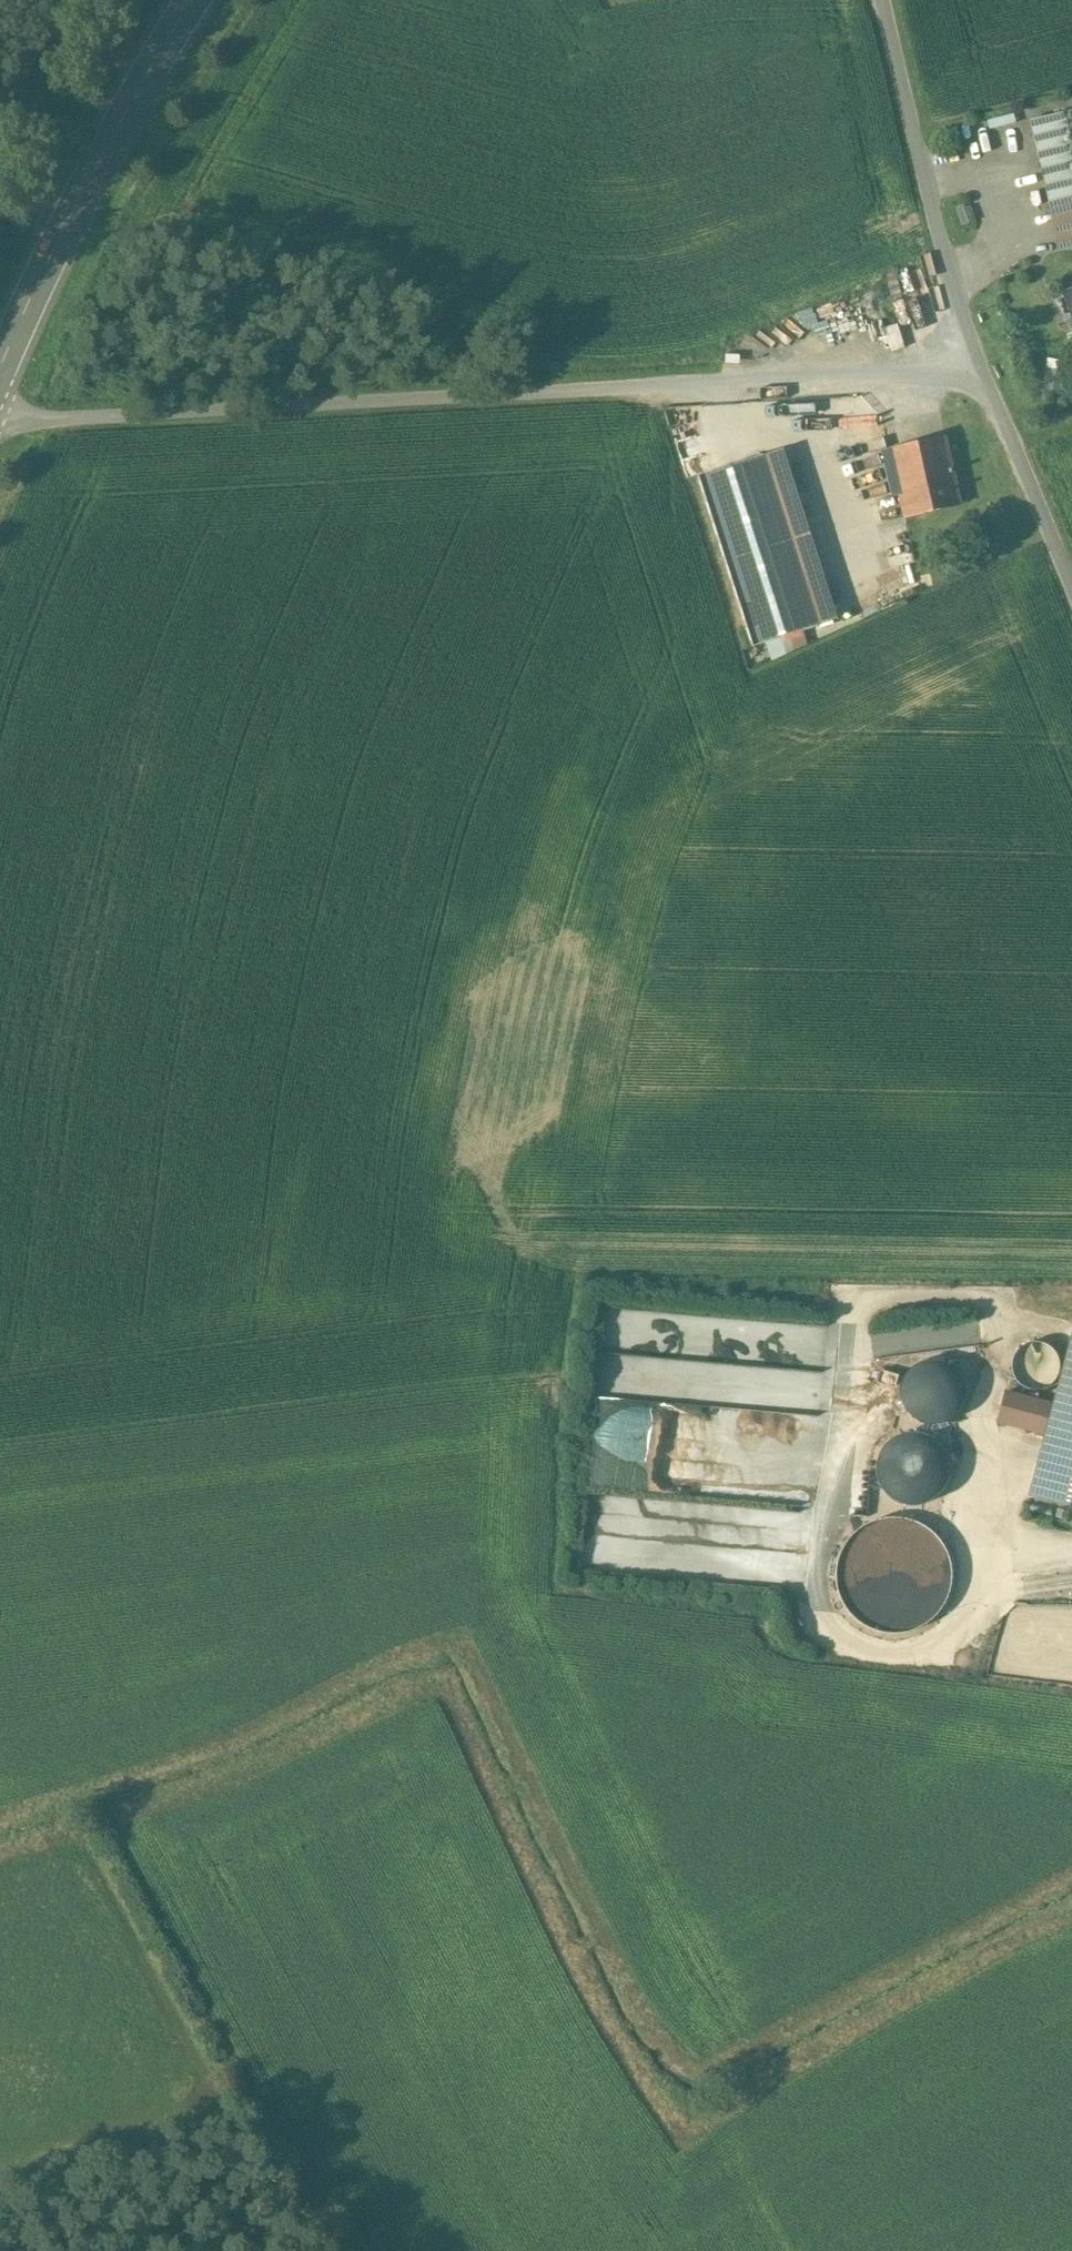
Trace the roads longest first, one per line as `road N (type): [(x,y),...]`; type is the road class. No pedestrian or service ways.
road 1 (unclassified): [(985,382),(857,375),(0,419)]
road 2 (secondary): [(0,368),(57,238),(196,0)]
road 3 (unclassified): [(985,382),(879,0)]
road 4 (unclassified): [(1071,587),(985,382)]

